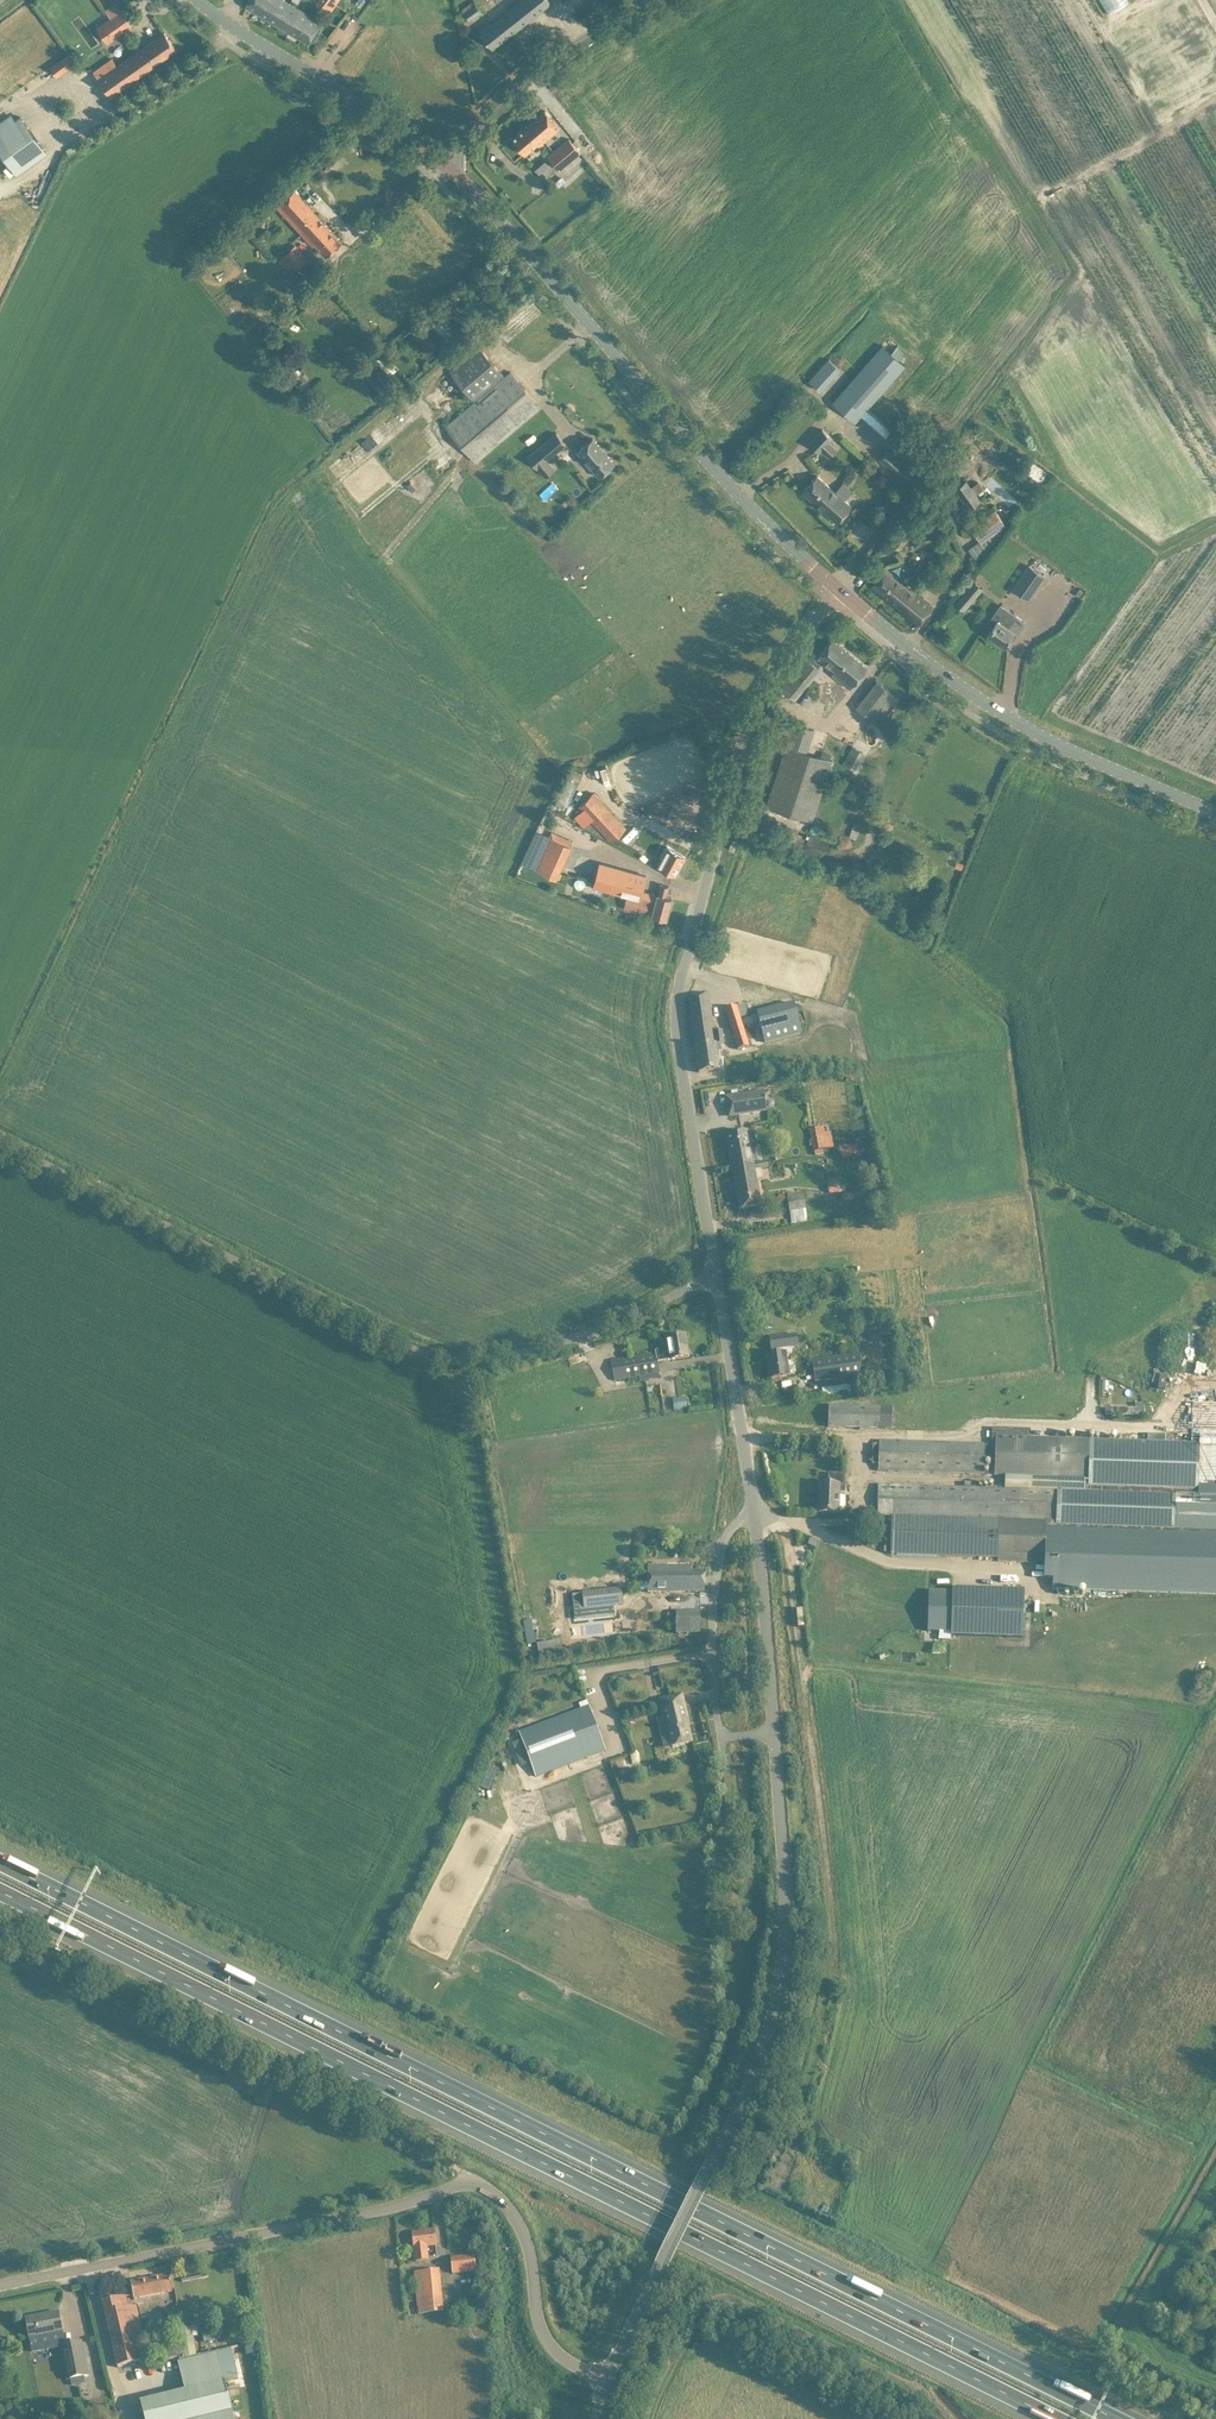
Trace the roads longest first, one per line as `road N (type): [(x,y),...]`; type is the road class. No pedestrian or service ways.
road 1 (motorway): [(1115,2418),(0,1858)]
road 2 (motorway): [(0,1894),(1054,2418)]
road 3 (unclassified): [(756,1511),(673,1022),(677,966),(750,707),(775,665),(841,592)]
road 4 (track): [(0,1139),(453,1368),(571,1343),(715,1277)]
road 5 (unclassified): [(0,2284),(463,2193),(494,2198),(511,2214),(555,2352),(605,2378)]
road 6 (unclassified): [(605,2378),(759,2061),(774,2006),(771,1736)]
road 7 (tertiary): [(442,162),(740,496),(841,592)]
road 8 (tertiary): [(841,592),(1022,726),(1215,812)]
road 9 (tertiary): [(196,0),(442,162)]
road 10 (unclassified): [(771,1736),(730,1738),(716,1723),(717,1556),(737,1522),(756,1511)]
road 11 (unclassified): [(442,162),(551,61),(646,0)]
road 12 (unclassified): [(771,1736),(756,1511)]

